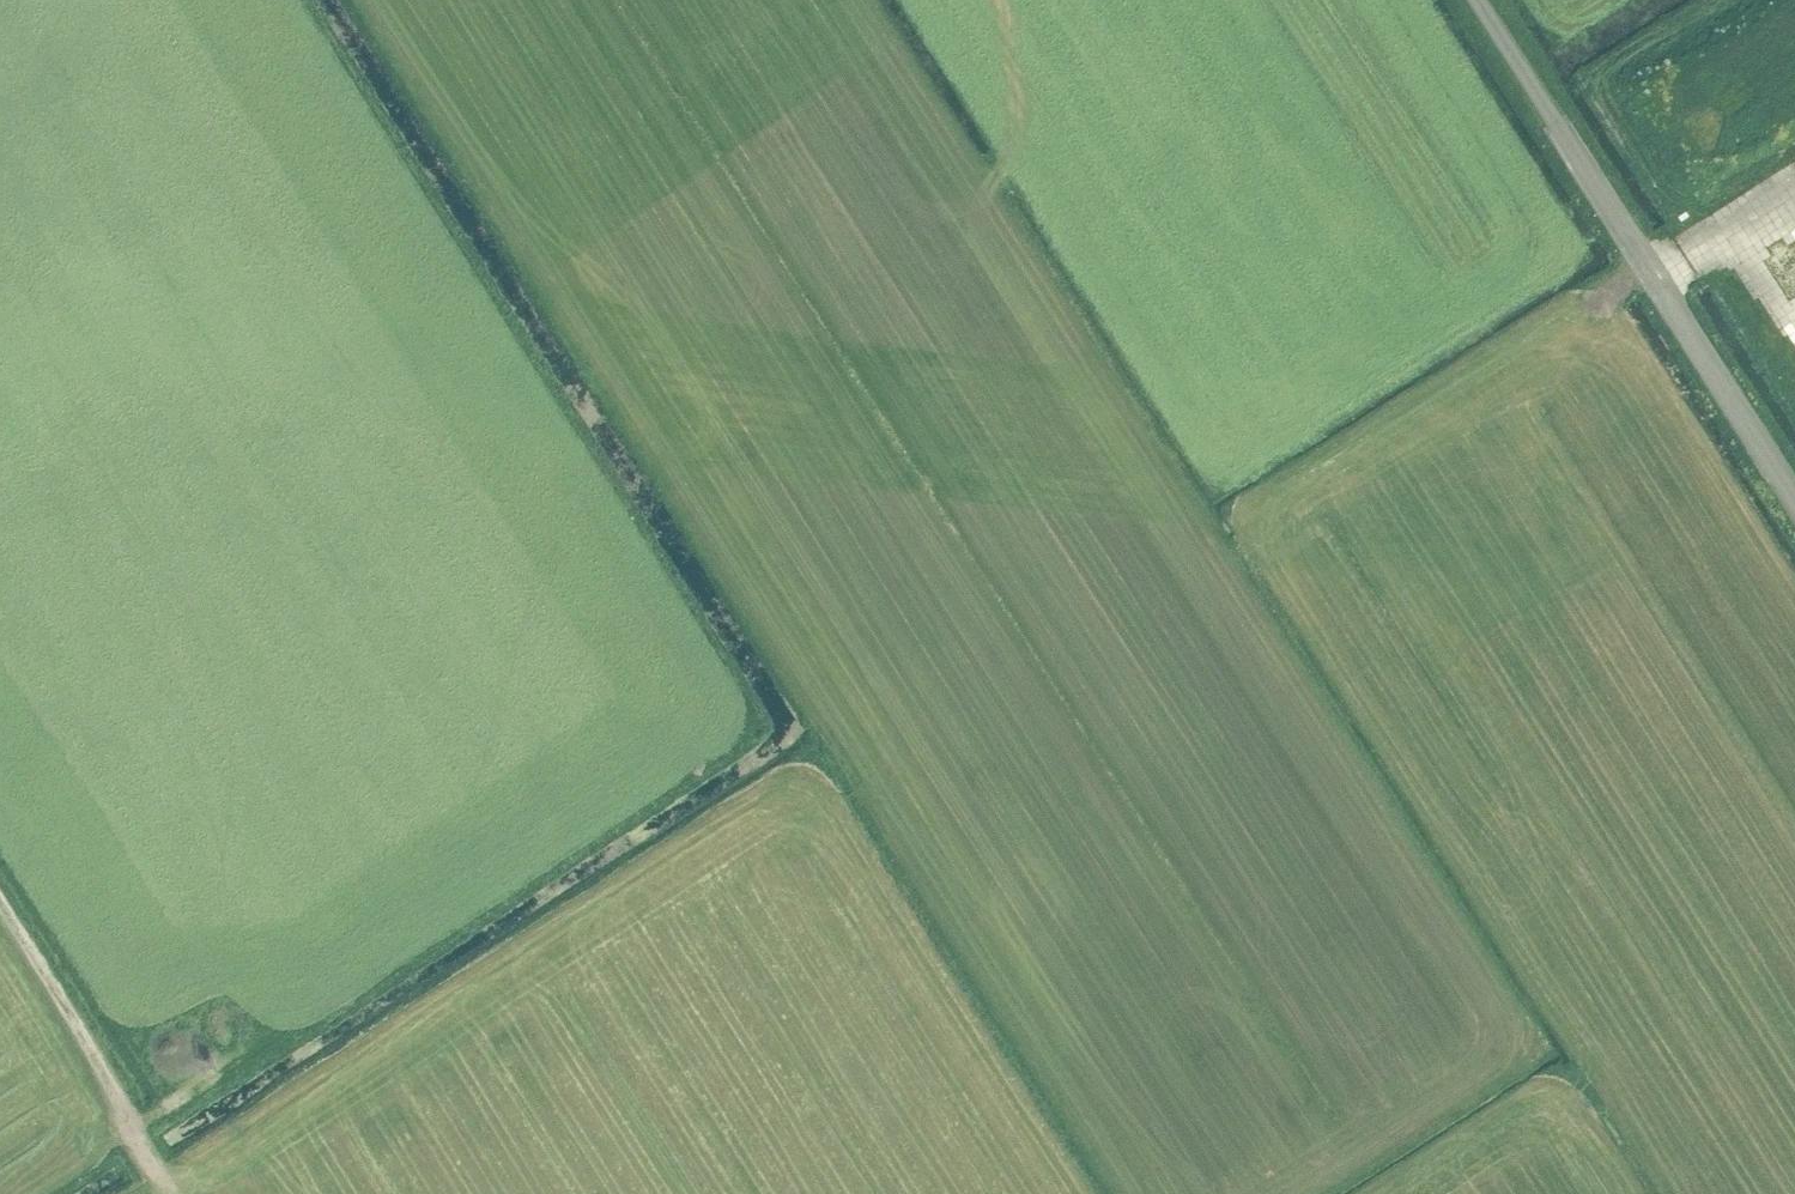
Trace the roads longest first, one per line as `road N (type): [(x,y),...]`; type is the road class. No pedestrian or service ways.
road 1 (unclassified): [(1794,500),(1476,0)]

